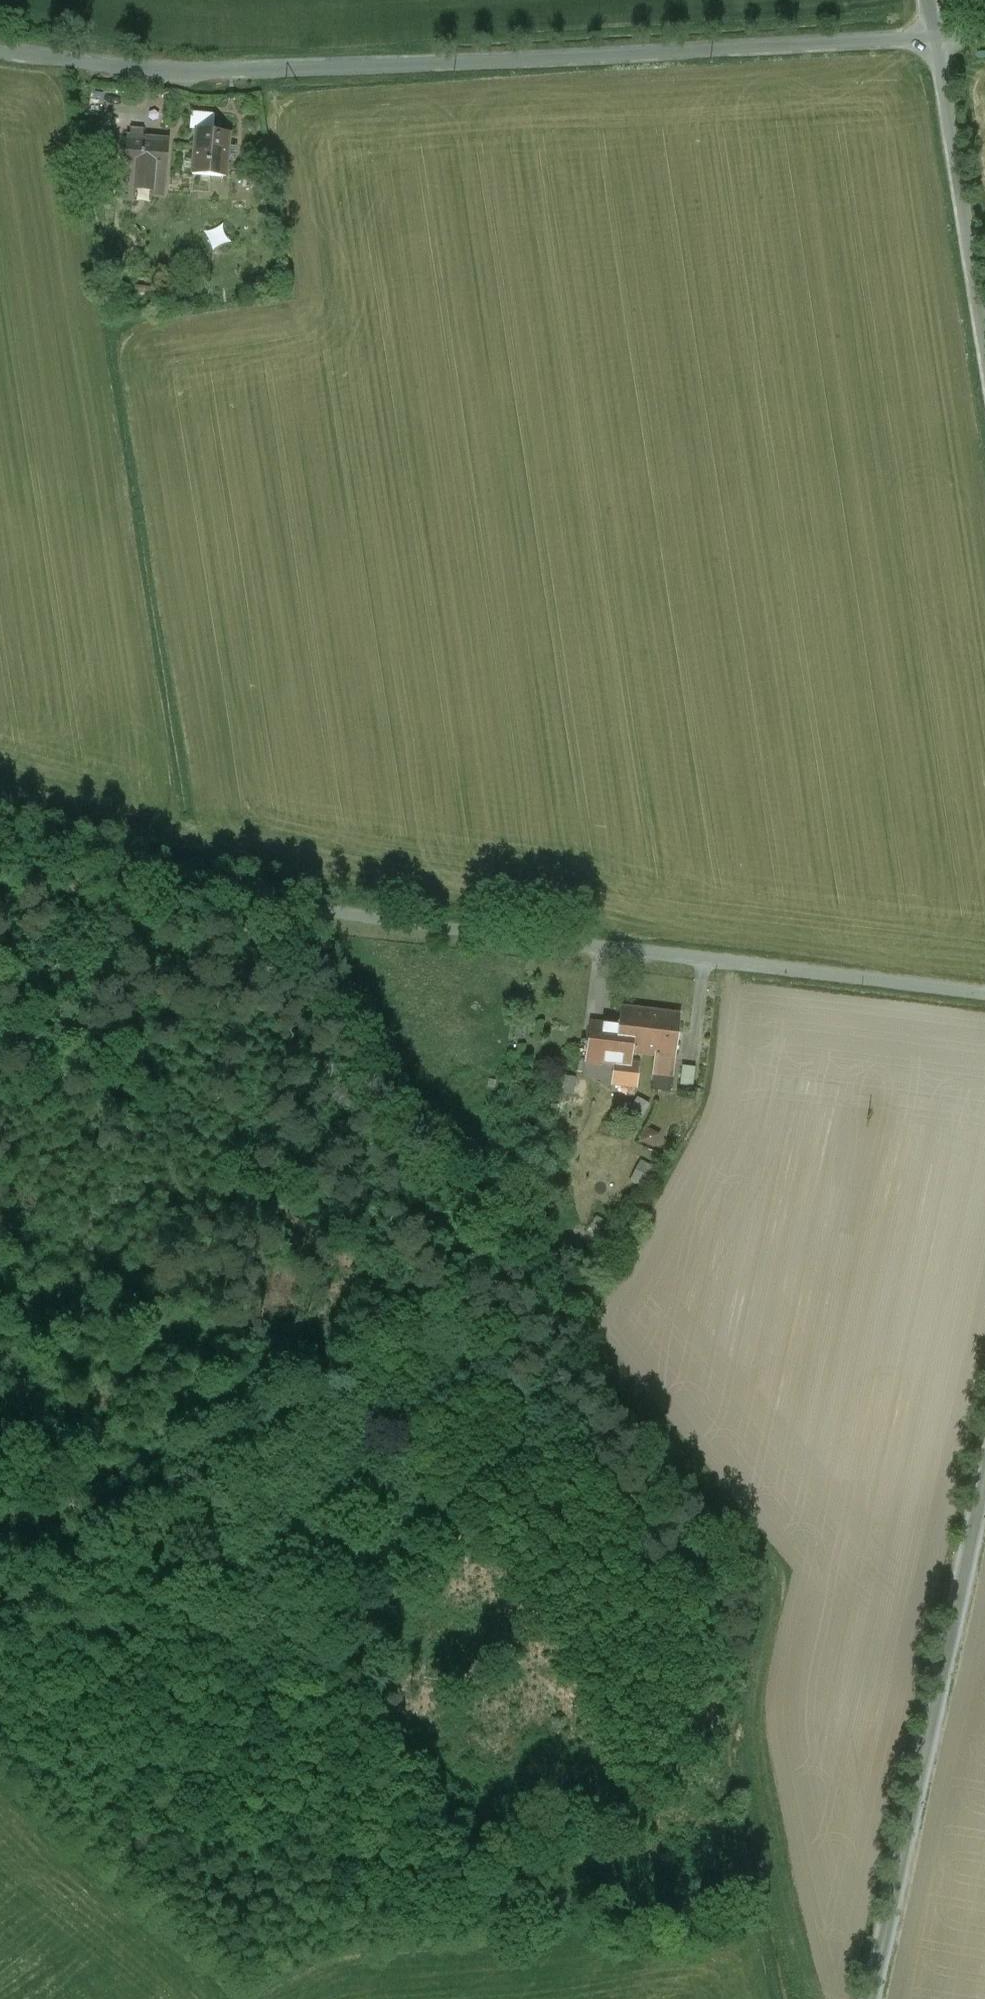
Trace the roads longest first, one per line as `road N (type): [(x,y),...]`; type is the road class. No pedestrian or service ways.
road 1 (unclassified): [(984,992),(301,910),(0,832)]
road 2 (unclassified): [(932,39),(179,76),(0,50)]
road 3 (unclassified): [(867,1998),(984,1461)]
road 4 (unclassified): [(984,371),(932,39)]

